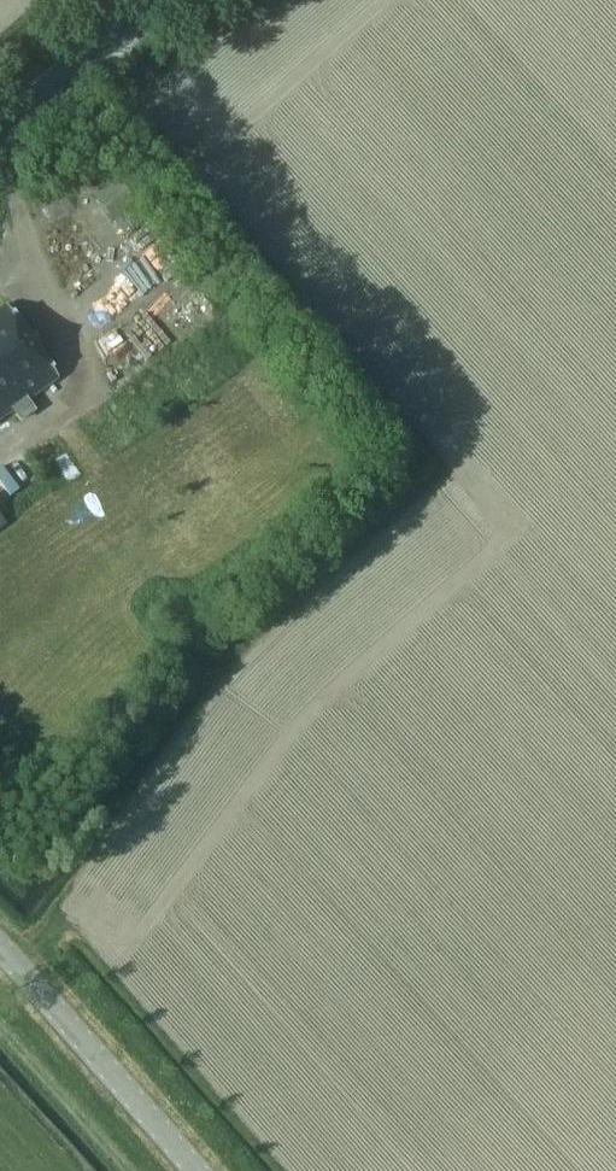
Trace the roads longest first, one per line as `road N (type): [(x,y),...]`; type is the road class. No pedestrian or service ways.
road 1 (tertiary): [(182,1170),(0,972)]
road 2 (tertiary): [(0,126),(146,0)]

